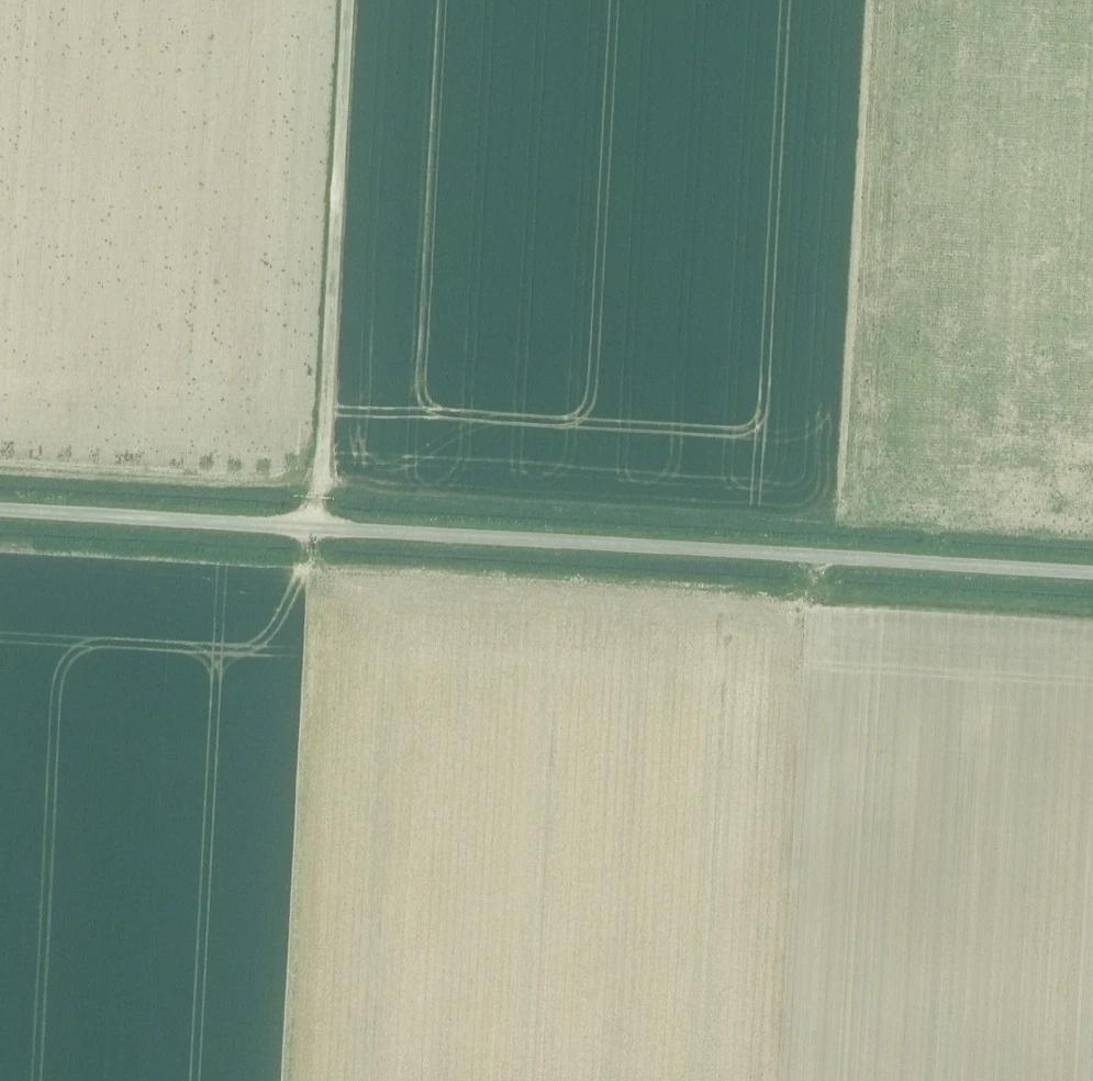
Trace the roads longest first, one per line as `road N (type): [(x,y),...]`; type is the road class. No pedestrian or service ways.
road 1 (unclassified): [(1092,571),(0,504)]

